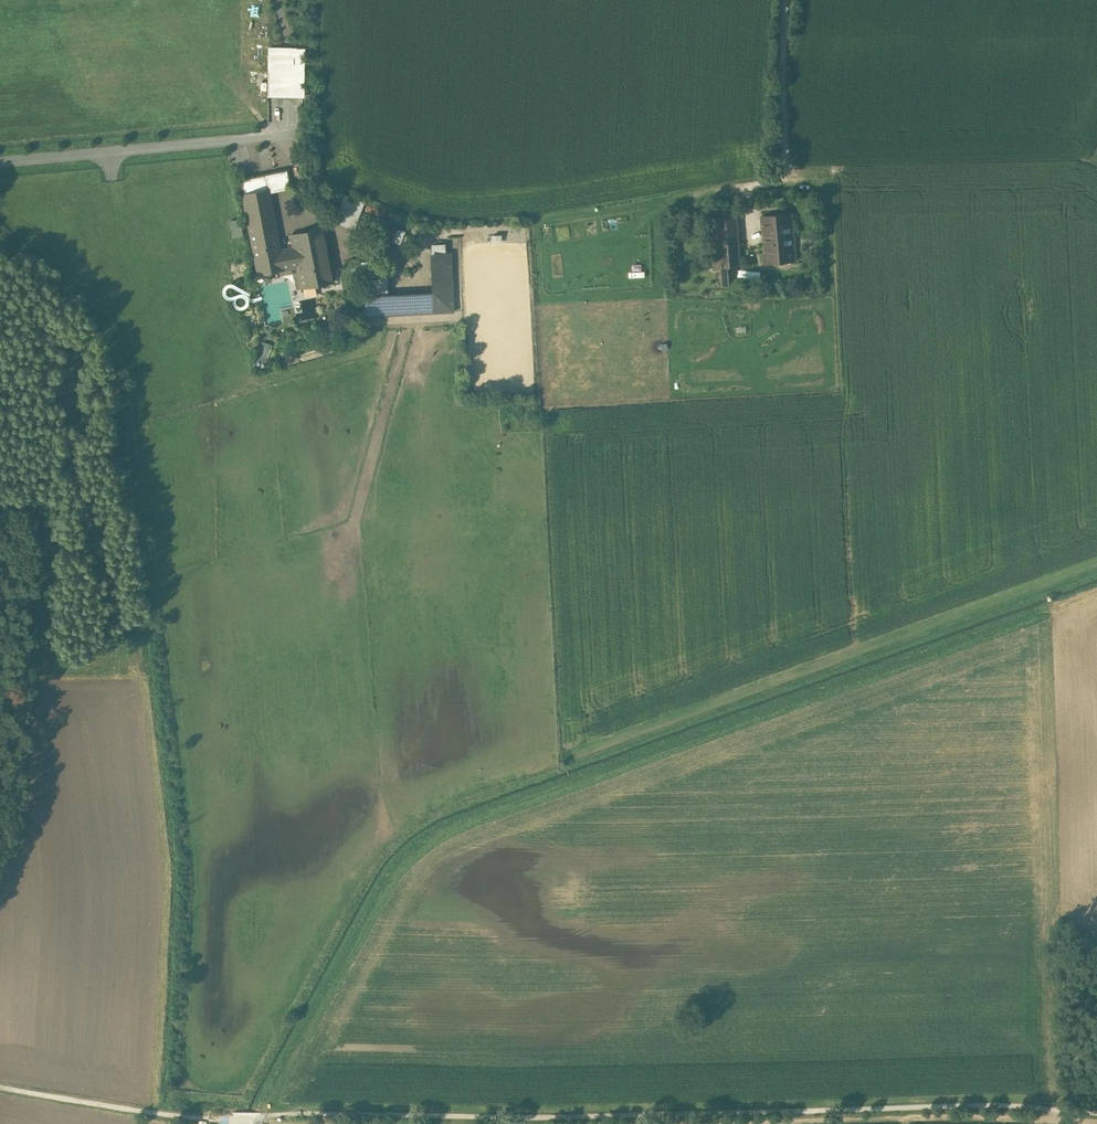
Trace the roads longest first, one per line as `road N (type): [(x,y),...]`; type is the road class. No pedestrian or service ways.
road 1 (track): [(714,1123),(1096,1122)]
road 2 (track): [(0,1087),(149,1113),(257,1120)]
road 3 (track): [(785,0),(785,163),(776,181),(720,190)]

